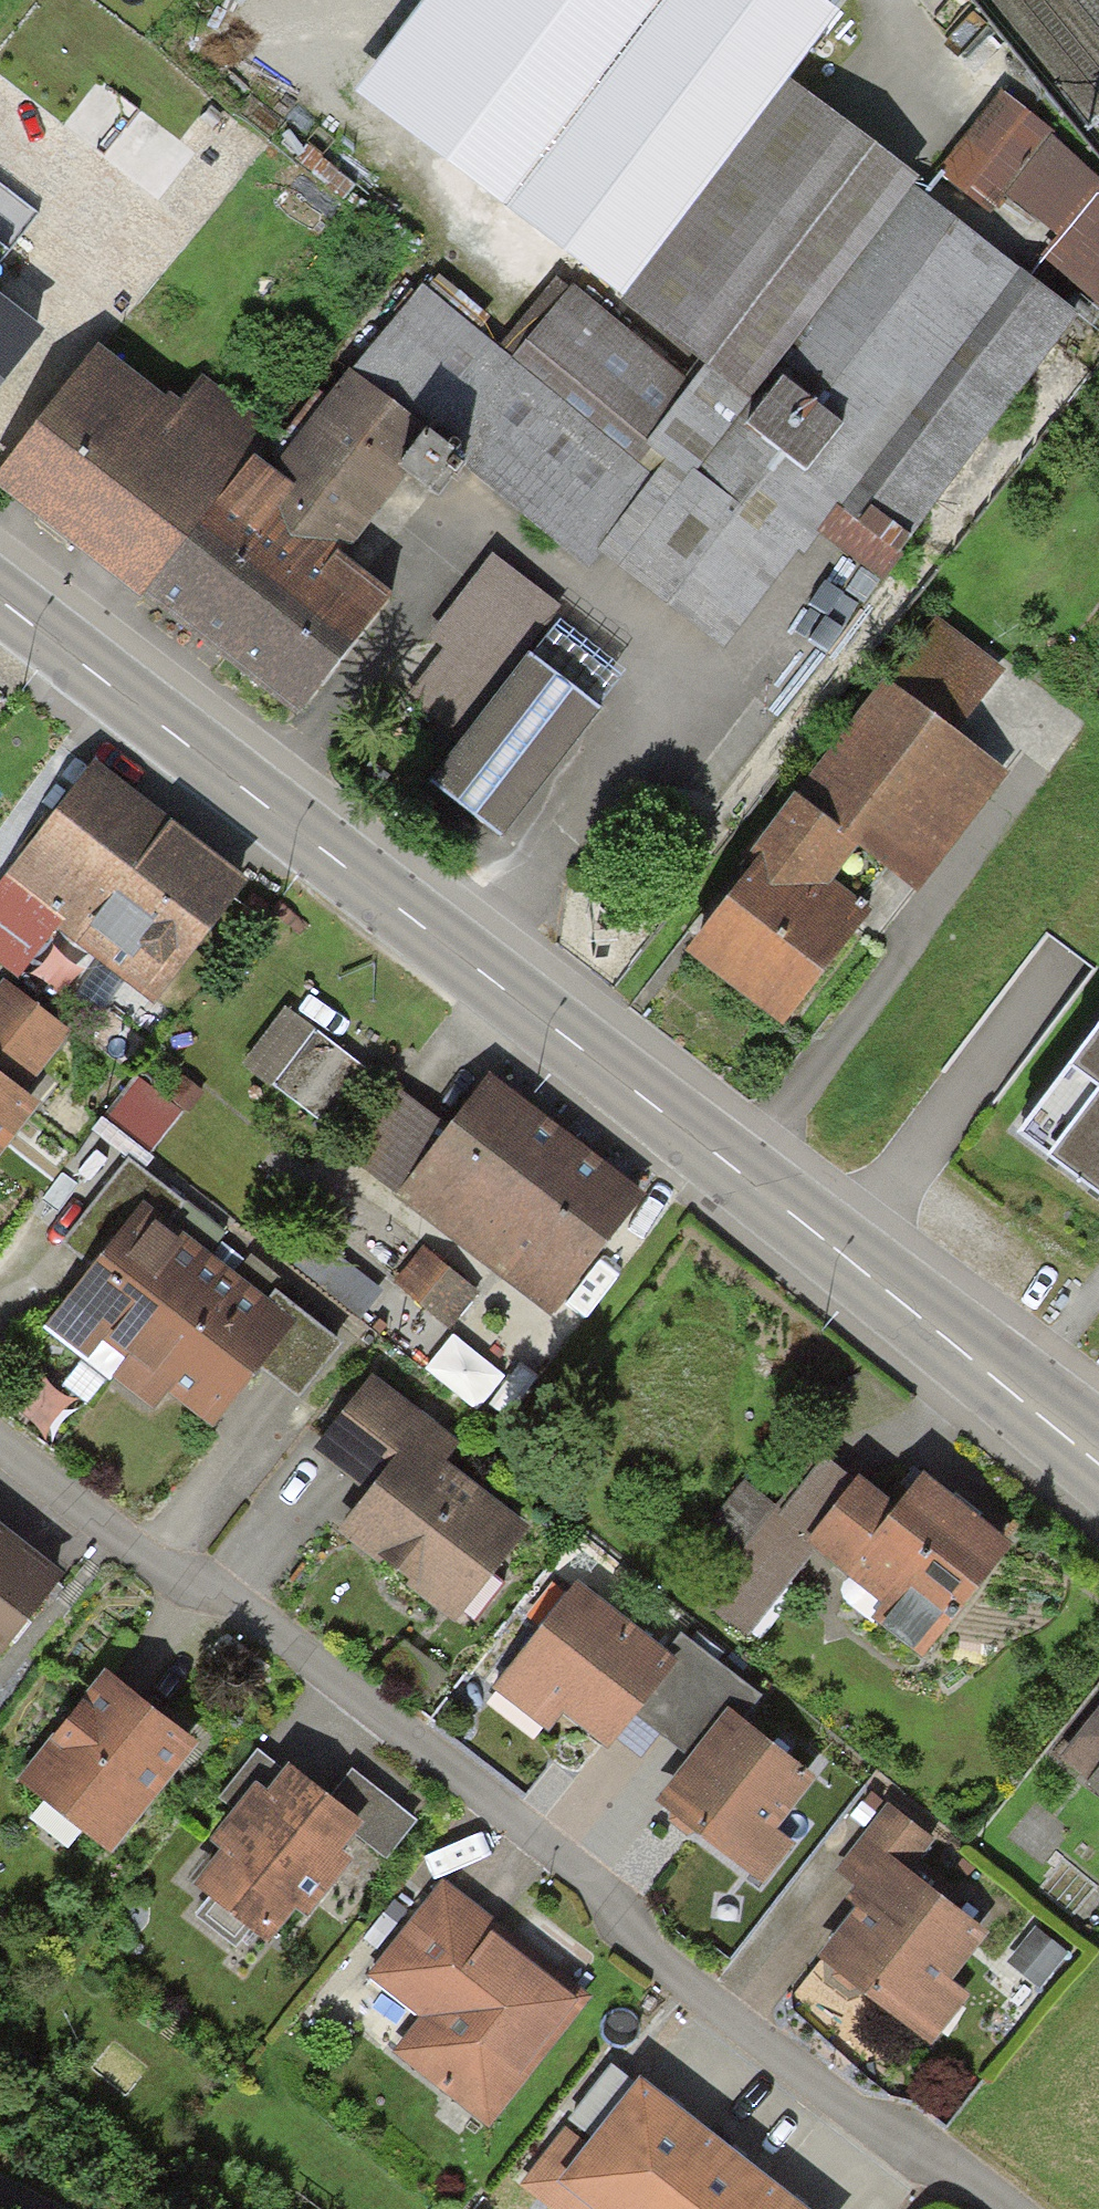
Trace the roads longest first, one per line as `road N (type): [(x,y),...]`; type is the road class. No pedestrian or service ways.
road 1 (residential): [(1001,2208),(922,2150),(847,2111),(648,1956),(612,1898),(220,1588),(149,1566),(0,1439)]
road 2 (primary): [(118,691),(1098,1461)]
road 3 (residential): [(0,855),(118,691)]
road 4 (primary): [(0,602),(118,691)]

